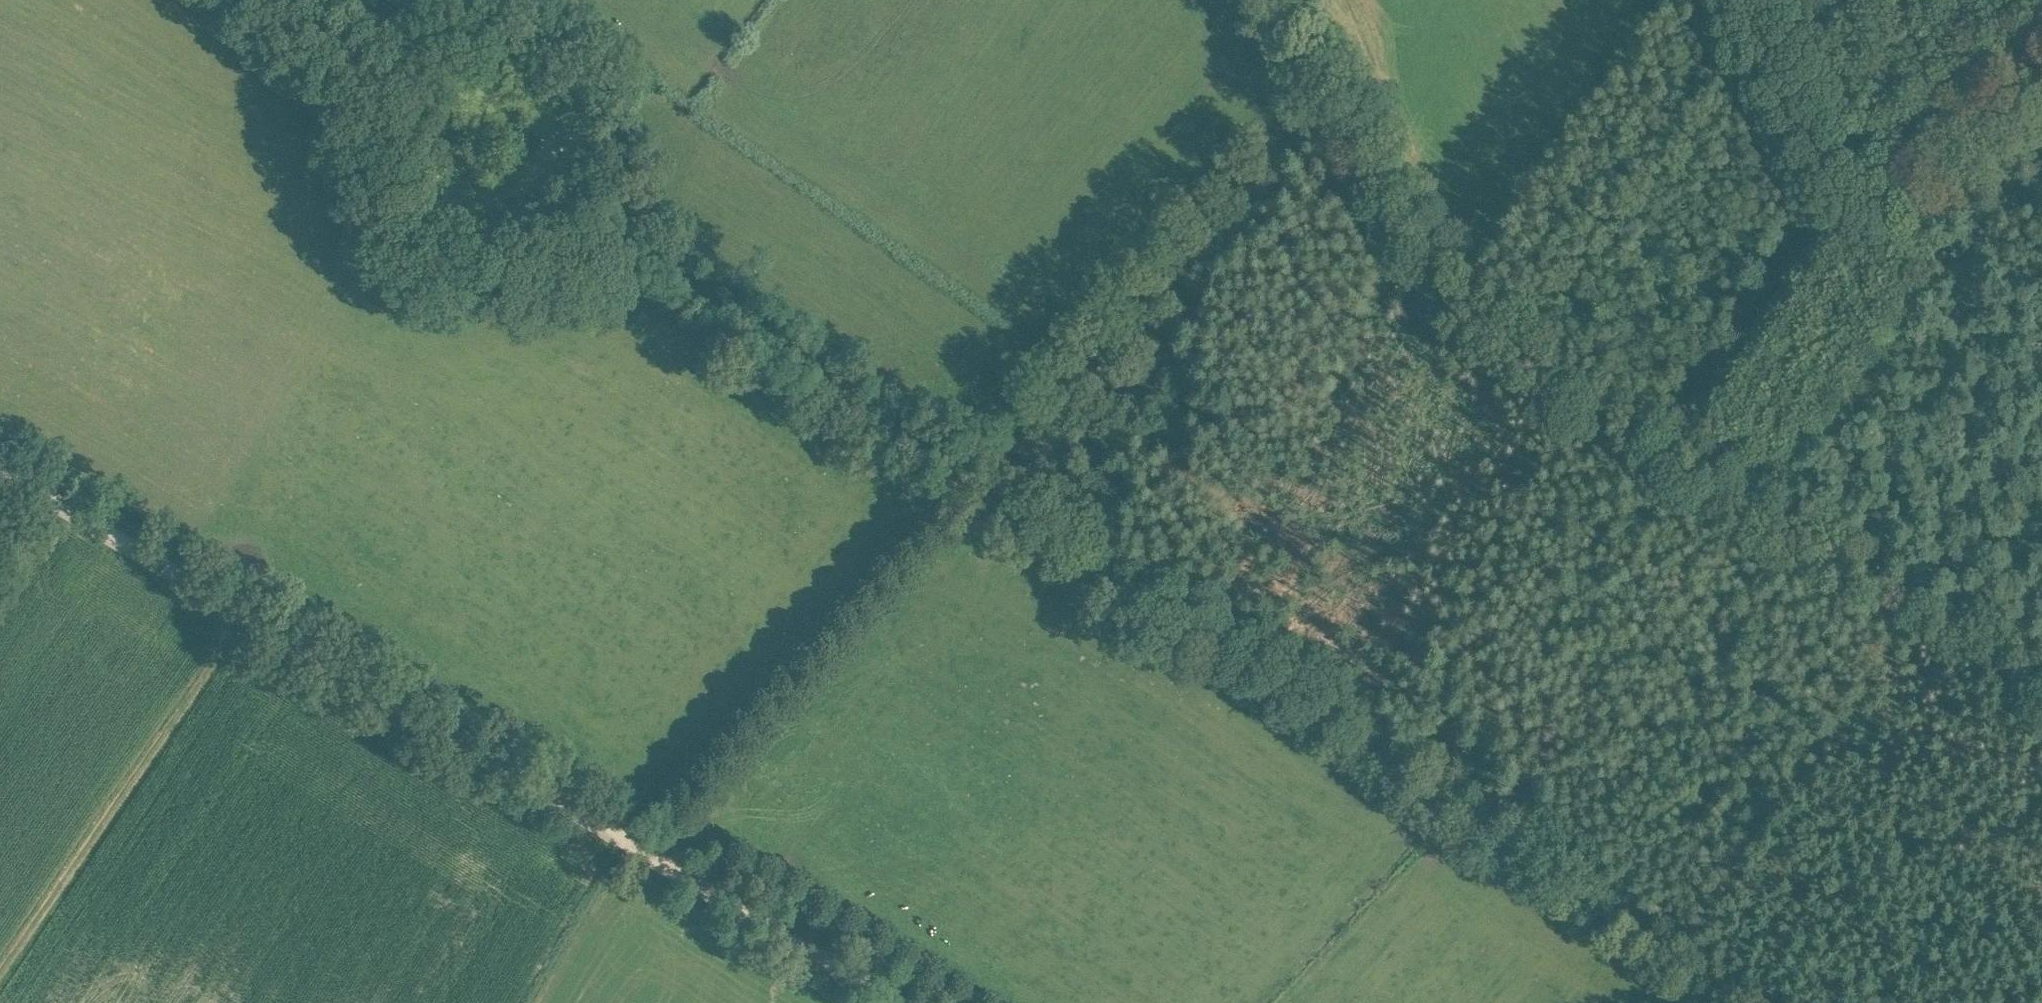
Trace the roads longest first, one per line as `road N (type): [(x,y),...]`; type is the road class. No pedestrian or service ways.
road 1 (track): [(908,1002),(0,465)]

